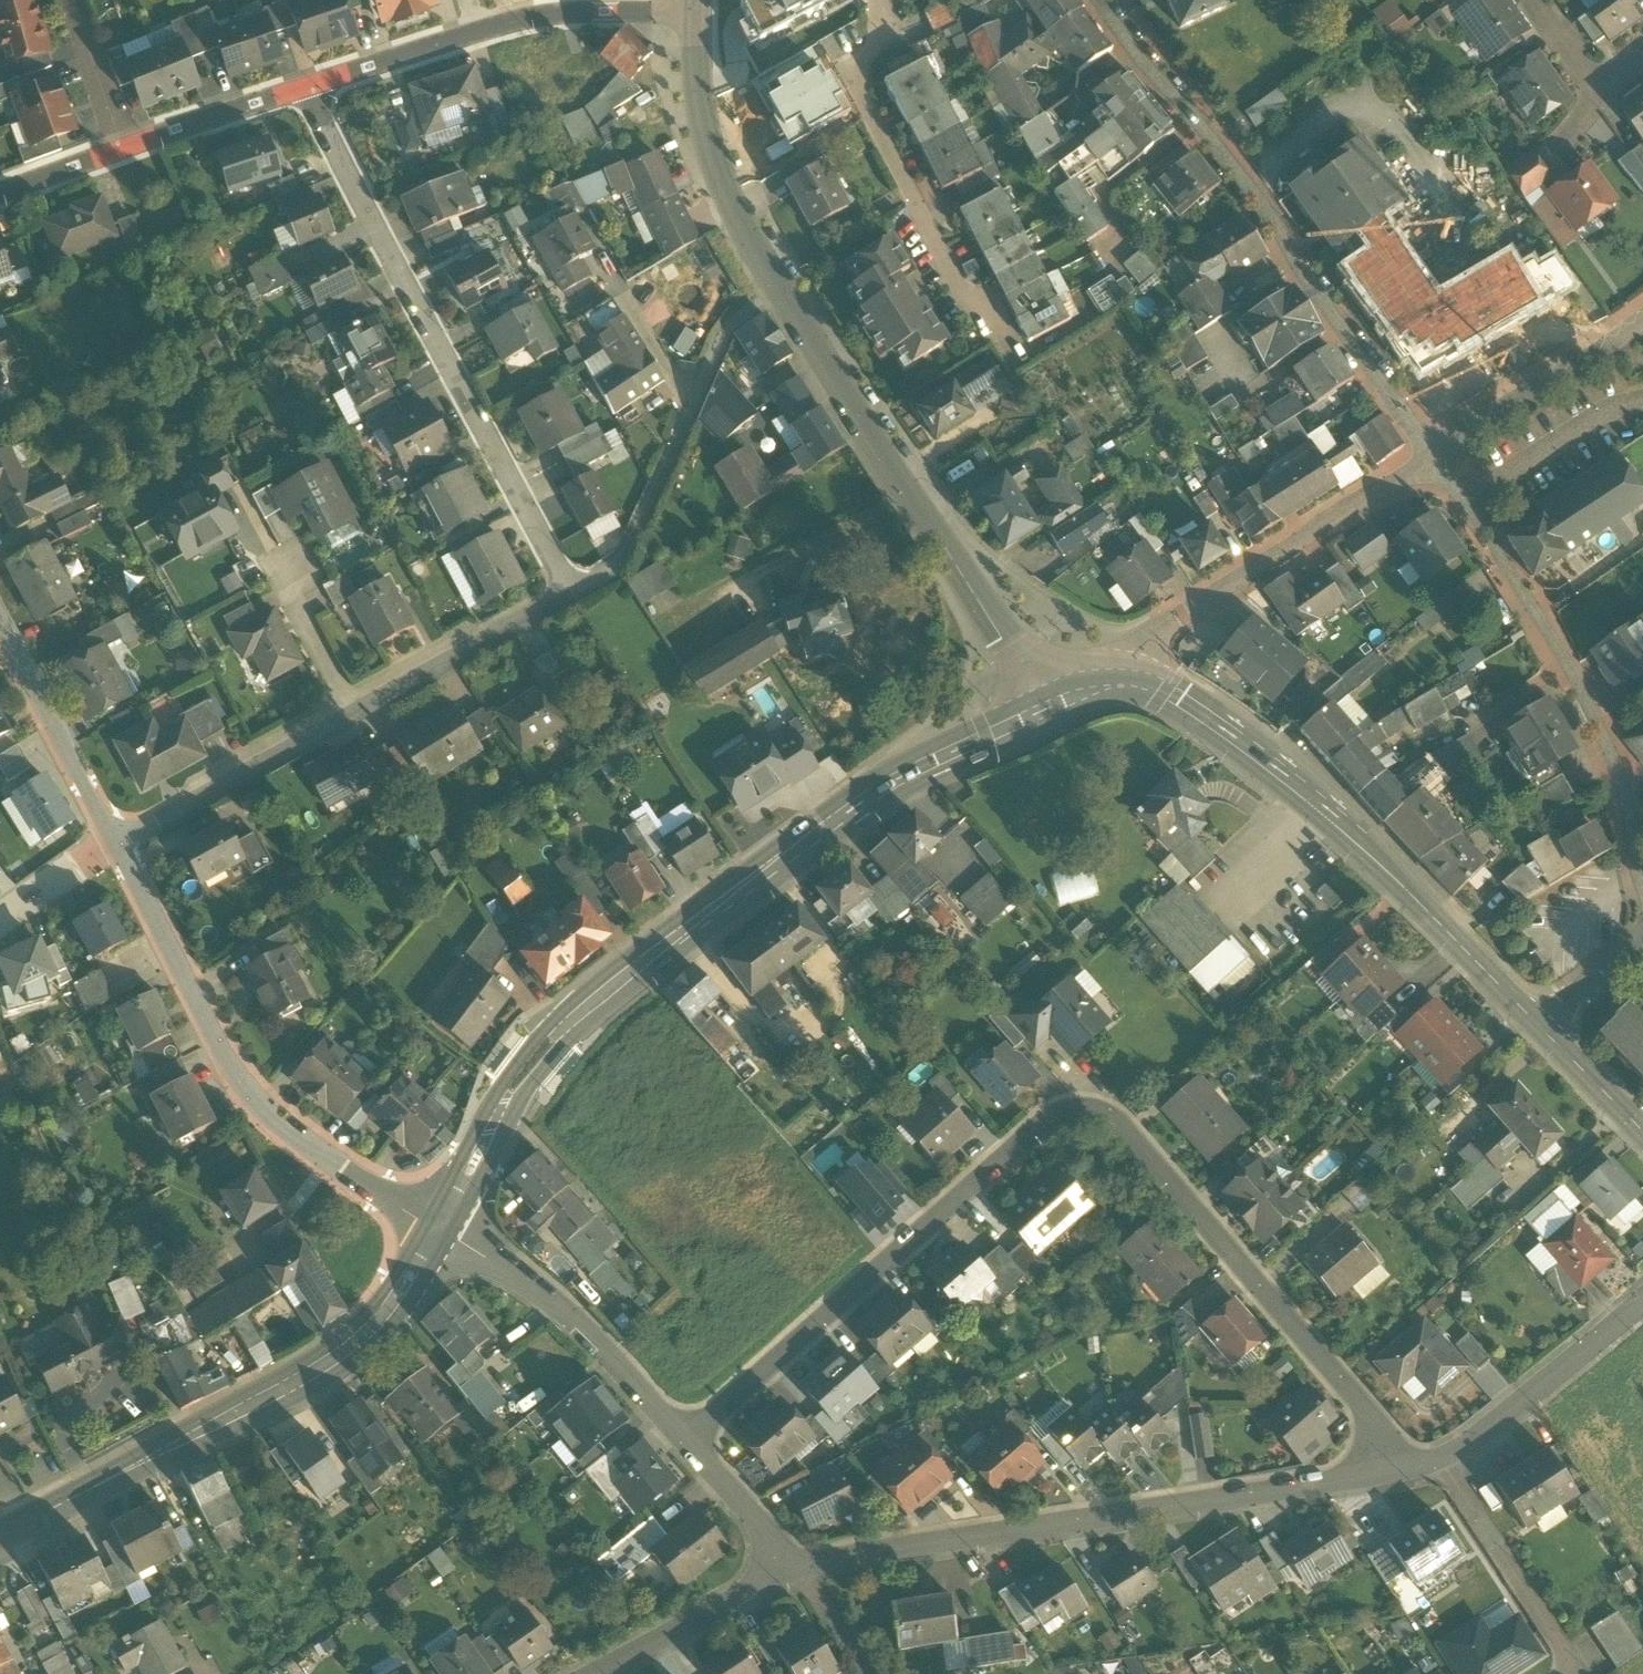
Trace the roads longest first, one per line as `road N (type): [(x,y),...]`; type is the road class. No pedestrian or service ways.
road 1 (residential): [(686,1439),(1047,1123),(1088,1109),(1114,1117),(1371,1422),(1392,1471)]
road 2 (secondary): [(1043,713),(900,783),(766,869),(595,1007),(530,1068),(450,1223)]
road 3 (residential): [(1392,1471),(799,1568)]
road 4 (residential): [(569,594),(307,90)]
road 5 (secondary): [(450,1223),(373,1327),(261,1400),(0,1538)]
road 6 (residential): [(1106,0),(1430,451)]
road 7 (secondary): [(1537,1024),(1235,734),(1170,696),(1125,687)]
road 8 (residential): [(450,1223),(332,1166),(256,1104),(115,845)]
road 9 (tertiary): [(1043,713),(1013,641),(779,288)]
road 10 (residential): [(1430,451),(1568,674),(1642,874)]
road 11 (residential): [(1430,451),(1149,649),(1125,687)]
road 12 (residential): [(873,0),(886,36),(848,76),(984,337)]
road 13 (residential): [(569,594),(617,571),(731,324),(779,288)]
road 14 (residential): [(450,1223),(584,1325),(686,1439)]
road 15 (tertiary): [(779,288),(733,206),(708,134),(696,11)]
road 16 (residential): [(115,845),(355,713)]
road 17 (residential): [(1642,1300),(1445,1465)]
road 18 (residential): [(1642,320),(1430,451)]
road 19 (residential): [(1579,1673),(1445,1465)]
road 20 (residential): [(355,713),(569,594)]
road 21 (residential): [(115,845),(0,631)]
road 22 (residential): [(799,1568),(591,1673)]
road 23 (residential): [(483,32),(575,14),(696,11)]
road 24 (residential): [(124,149),(307,90)]
road 25 (residential): [(307,90),(483,32)]
road 26 (residential): [(355,713),(271,556)]
road 27 (residential): [(686,1439),(799,1568)]
road 28 (residential): [(124,149),(71,0)]
road 29 (secondary): [(1642,1131),(1537,1024)]
road 30 (residential): [(0,924),(115,845)]
road 31 (residential): [(1537,1024),(1642,938)]
road 32 (residential): [(0,194),(124,149)]
road 33 (residential): [(799,1568),(867,1673)]

